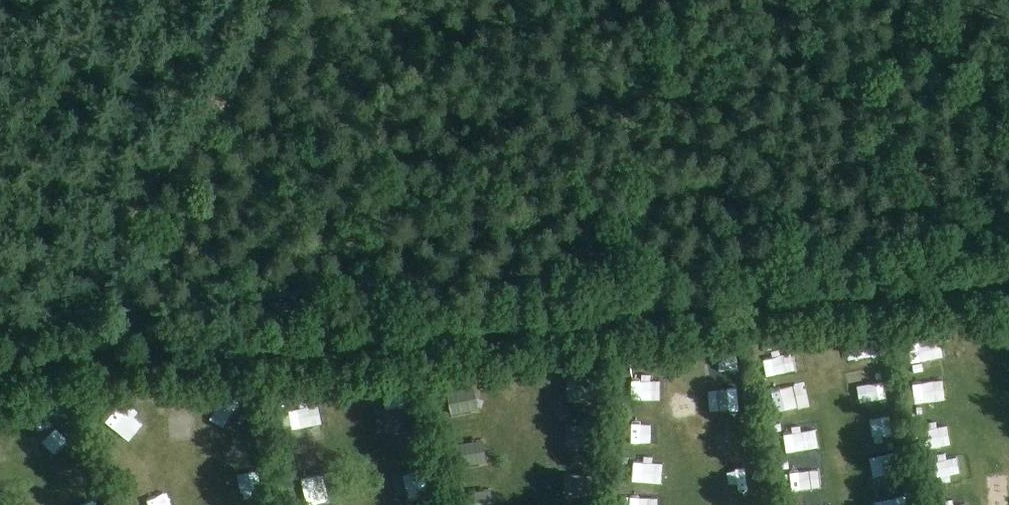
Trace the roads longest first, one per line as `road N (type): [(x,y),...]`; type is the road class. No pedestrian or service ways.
road 1 (track): [(54,313),(262,0)]

